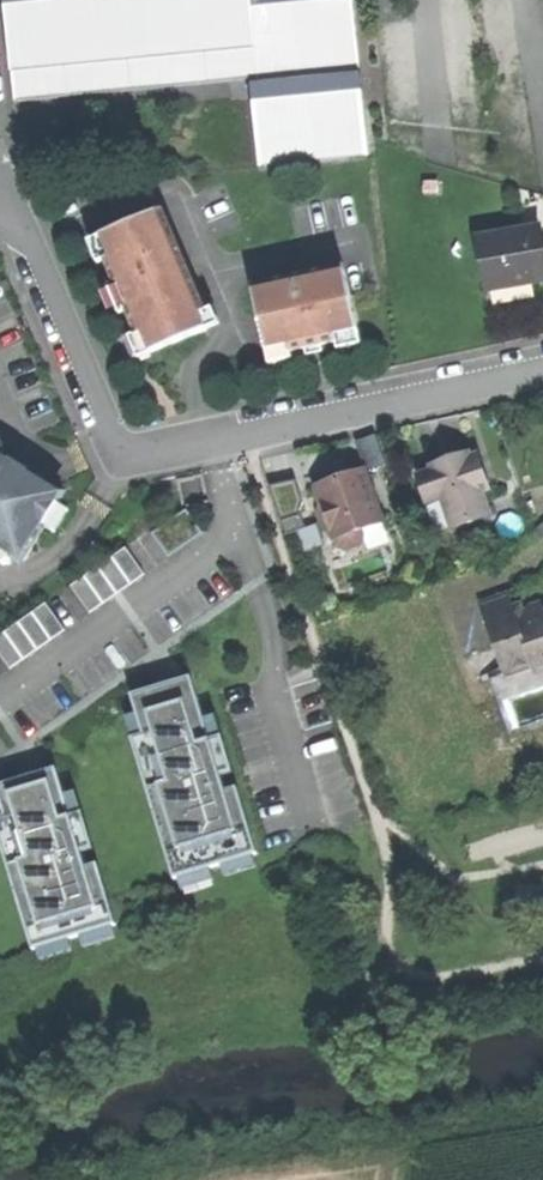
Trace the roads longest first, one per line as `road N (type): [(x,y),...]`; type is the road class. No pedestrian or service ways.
road 1 (residential): [(6,202),(125,451),(145,456),(542,370)]

